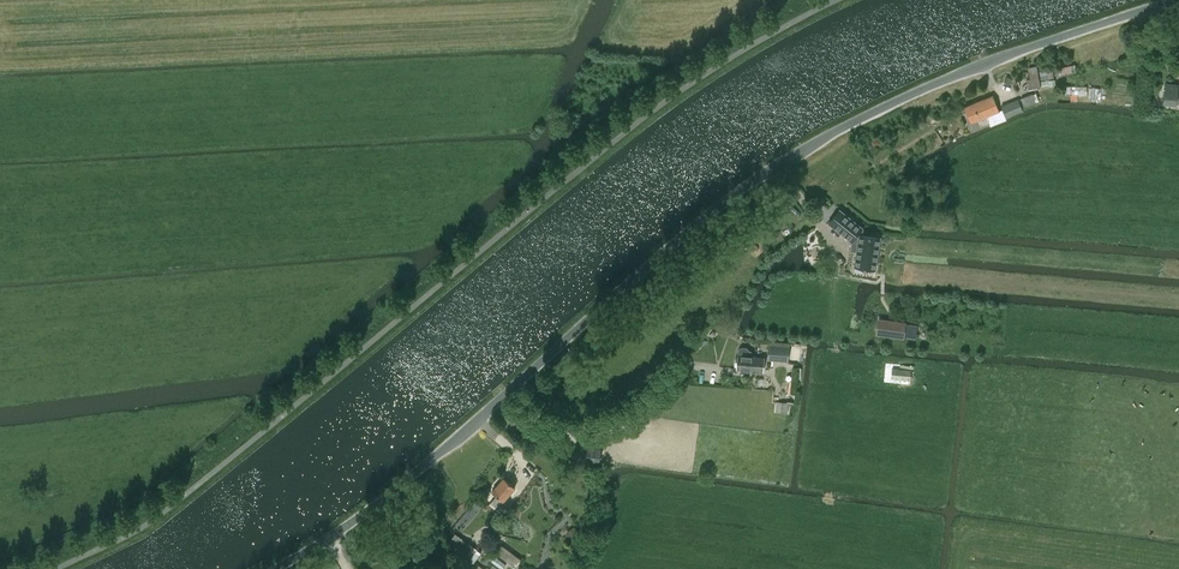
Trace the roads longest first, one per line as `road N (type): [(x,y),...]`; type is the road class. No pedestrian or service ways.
road 1 (unclassified): [(276,568),(385,502),(753,180),(980,67),(1174,0)]

